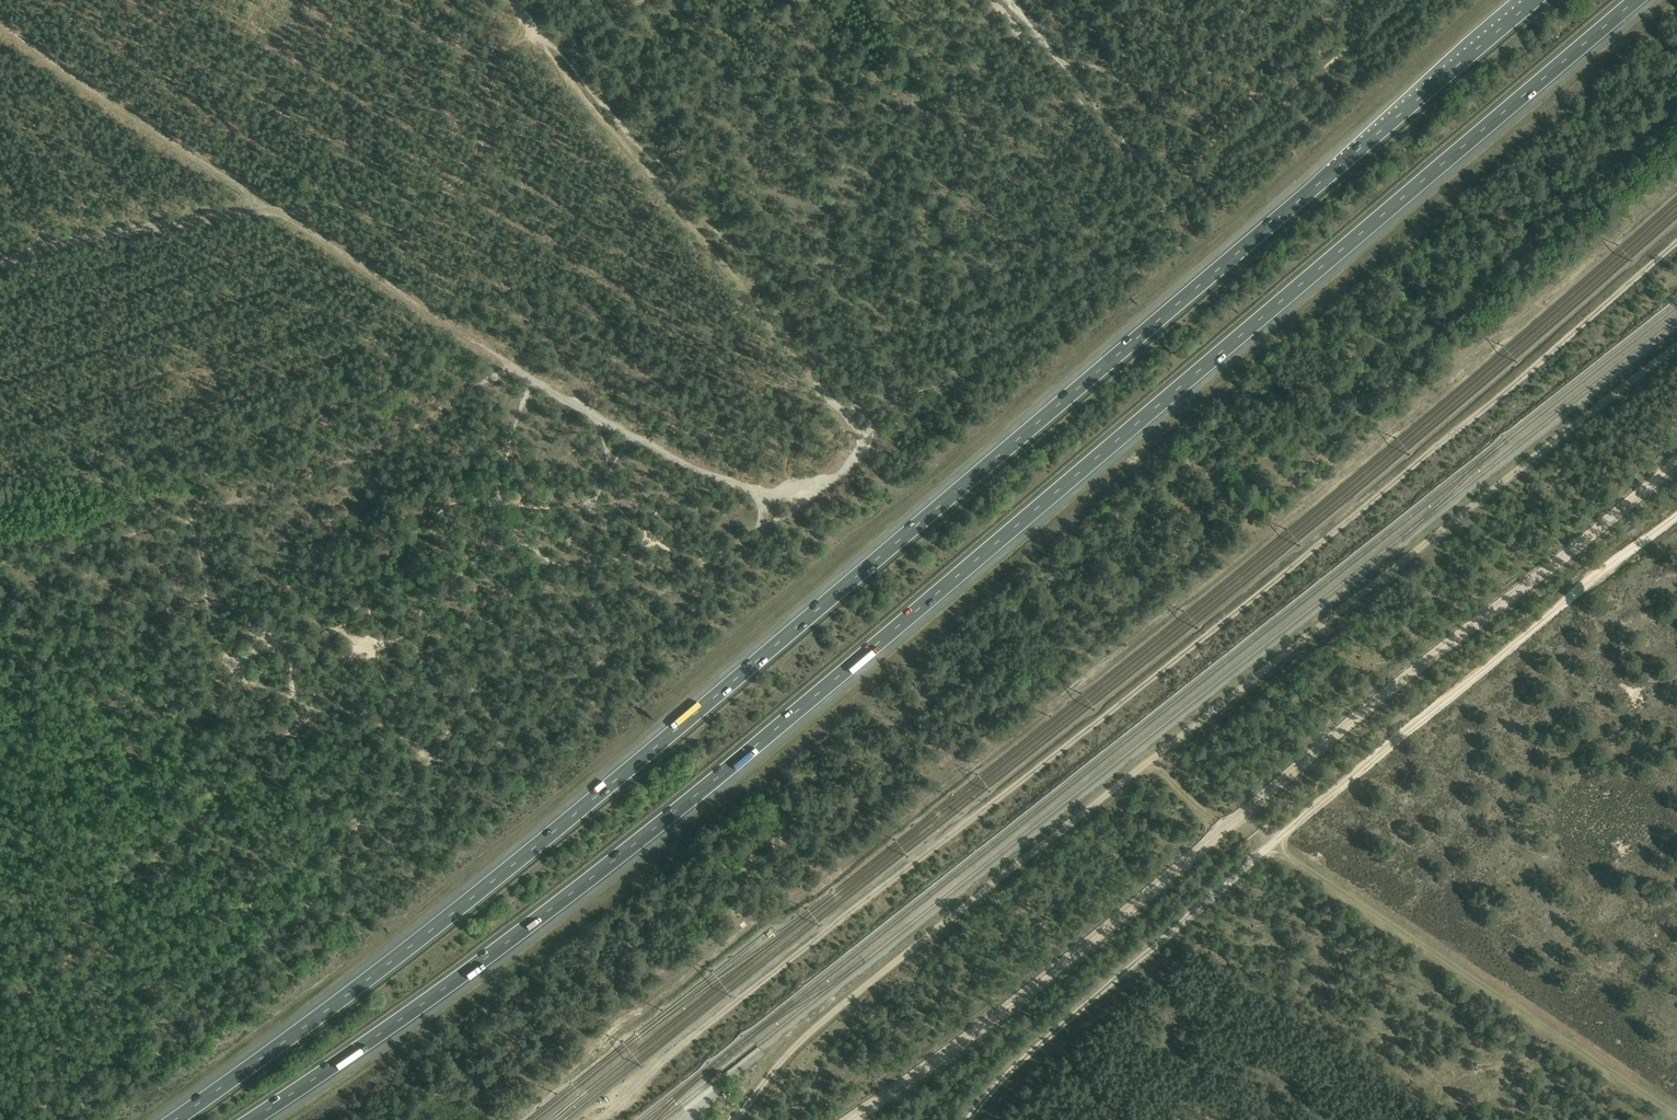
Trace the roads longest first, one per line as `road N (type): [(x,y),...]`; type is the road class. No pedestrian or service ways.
road 1 (motorway): [(253,1119),(493,954),(747,754),(1636,0)]
road 2 (motorway): [(1535,0),(593,799),(172,1119)]
road 3 (track): [(1676,245),(1248,604),(739,1002),(602,1119)]
road 4 (track): [(735,1119),(781,1061),(859,992),(1676,348)]
road 5 (track): [(276,211),(629,438),(755,492),(834,481),(861,444),(856,427),(541,37)]
road 6 (track): [(0,564),(68,554),(359,456),(516,369)]
road 7 (track): [(514,0),(541,37),(497,54),(484,88),(477,164),(457,182),(415,193),(276,211)]
road 8 (track): [(0,22),(276,211)]
road 9 (track): [(0,265),(51,245),(276,211)]

